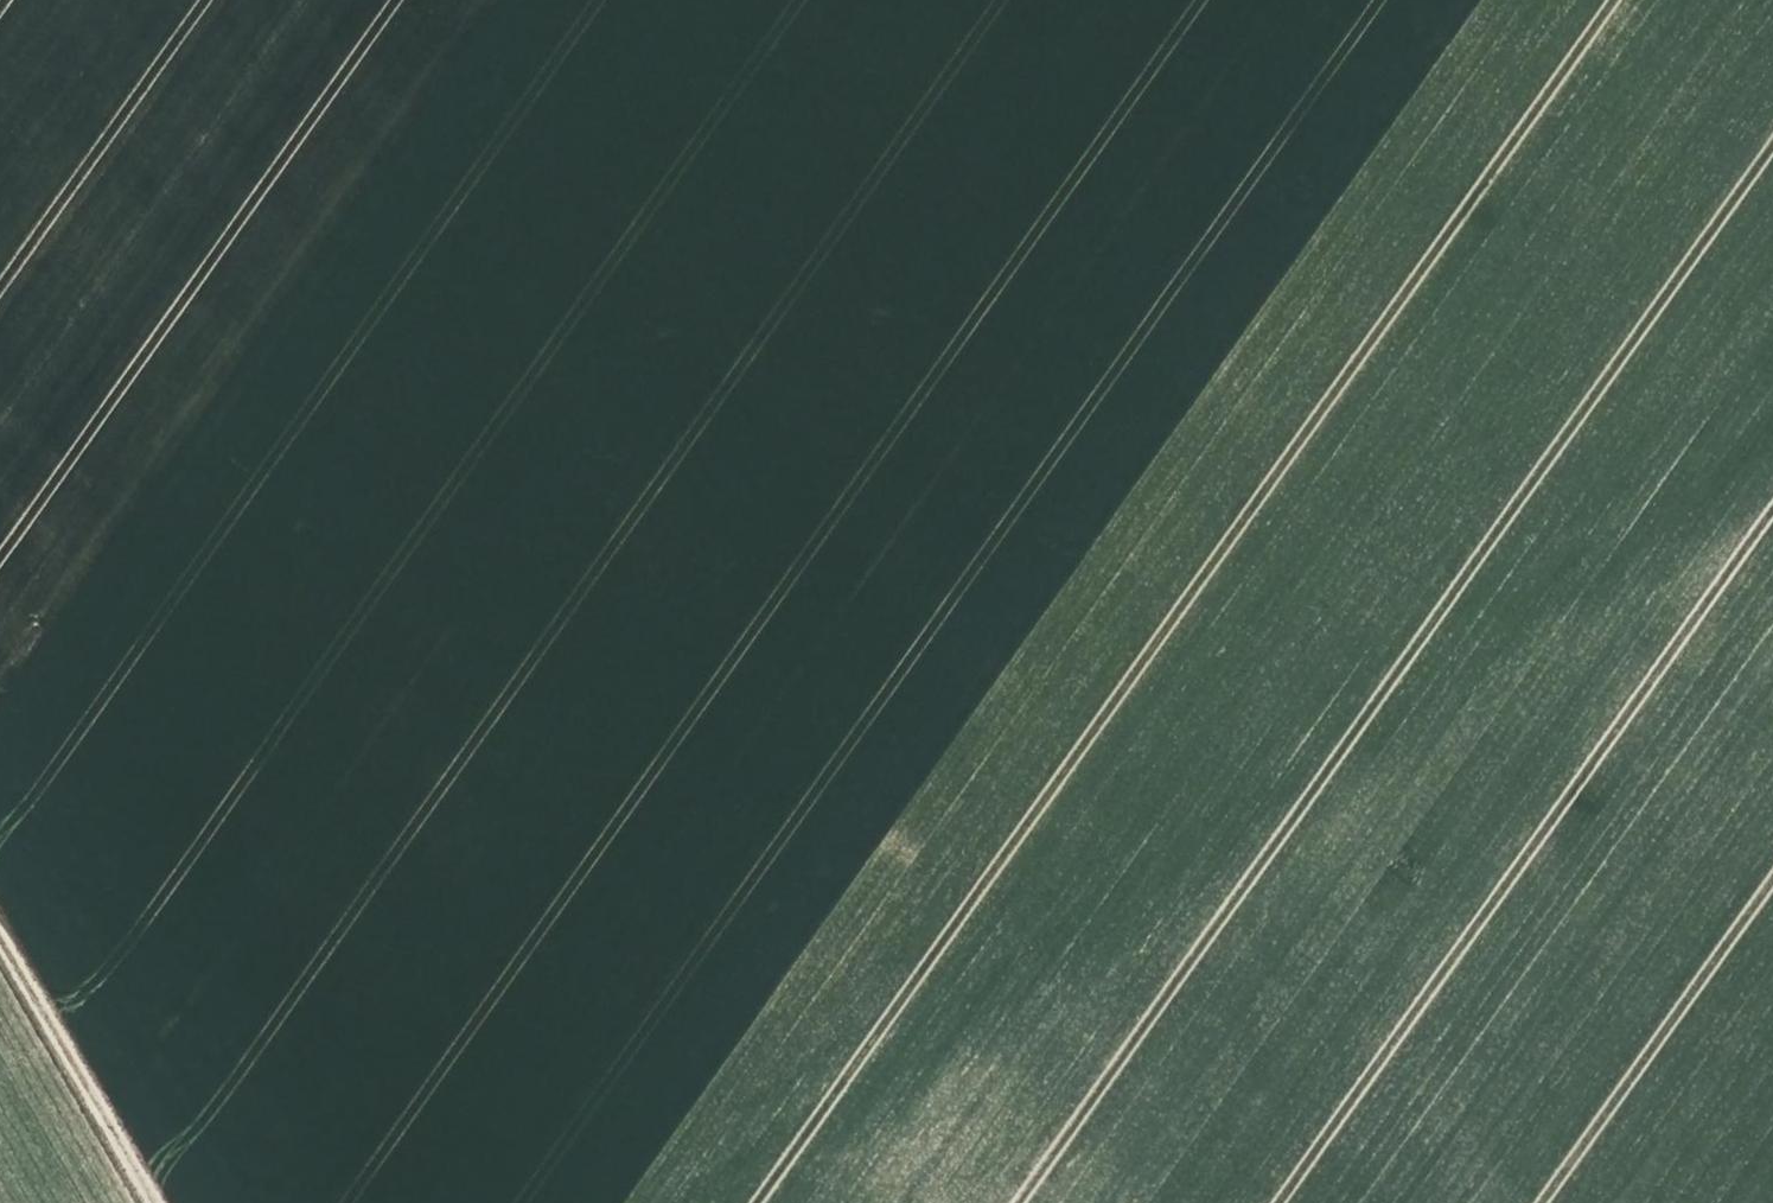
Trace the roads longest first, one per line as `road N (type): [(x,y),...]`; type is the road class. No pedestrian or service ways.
road 1 (track): [(154,1202),(0,934)]

